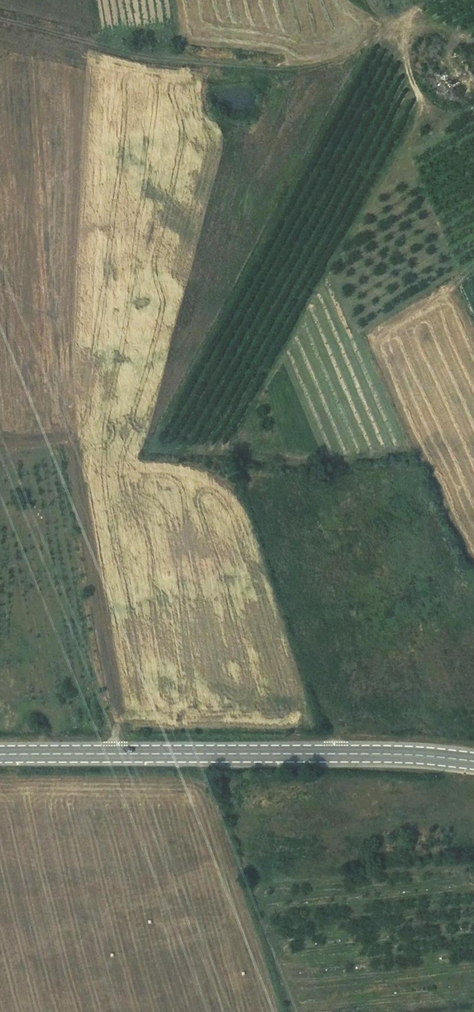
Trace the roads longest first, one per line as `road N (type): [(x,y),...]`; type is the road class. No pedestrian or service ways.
road 1 (tertiary): [(473,764),(404,755),(0,758)]
road 2 (track): [(420,0),(379,19),(330,69),(302,74),(147,57),(0,22)]

